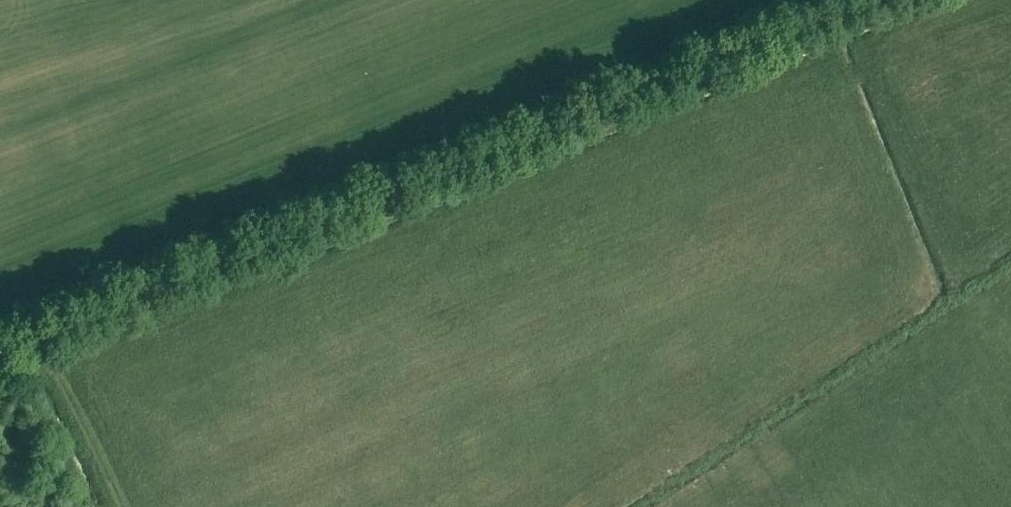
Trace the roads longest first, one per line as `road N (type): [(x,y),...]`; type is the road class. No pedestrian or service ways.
road 1 (track): [(0,353),(875,0)]
road 2 (track): [(39,338),(118,506)]
road 3 (track): [(841,79),(867,68),(891,42),(991,0)]

